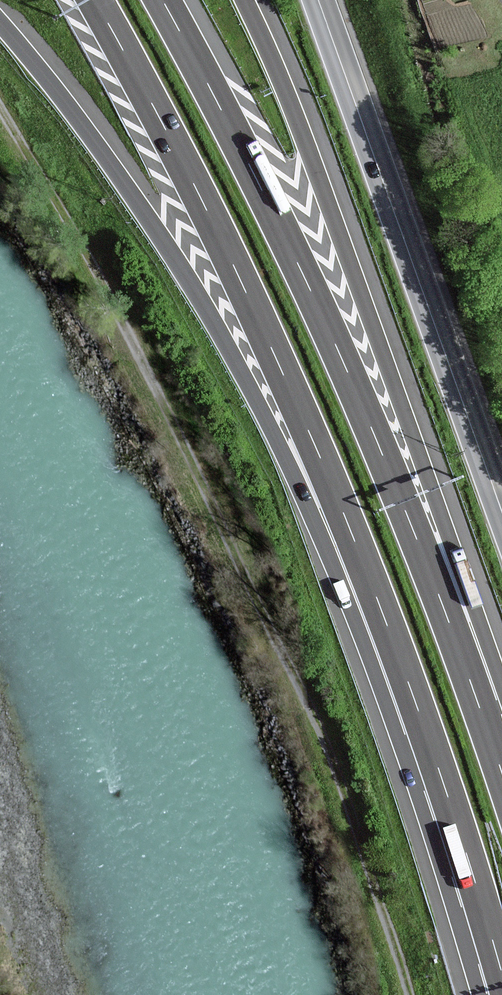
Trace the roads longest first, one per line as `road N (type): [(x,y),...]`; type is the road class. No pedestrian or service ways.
road 1 (track): [(0,106),(160,395),(306,696),(408,994)]
road 2 (motorway): [(501,775),(334,341),(162,0)]
road 3 (motorway): [(501,748),(362,297),(245,0)]
road 4 (motorway): [(0,21),(147,216),(389,628)]
road 5 (motorway): [(94,0),(241,282),(389,628)]
road 6 (primary): [(319,0),(501,510)]
road 7 (motorway): [(389,628),(501,975)]

